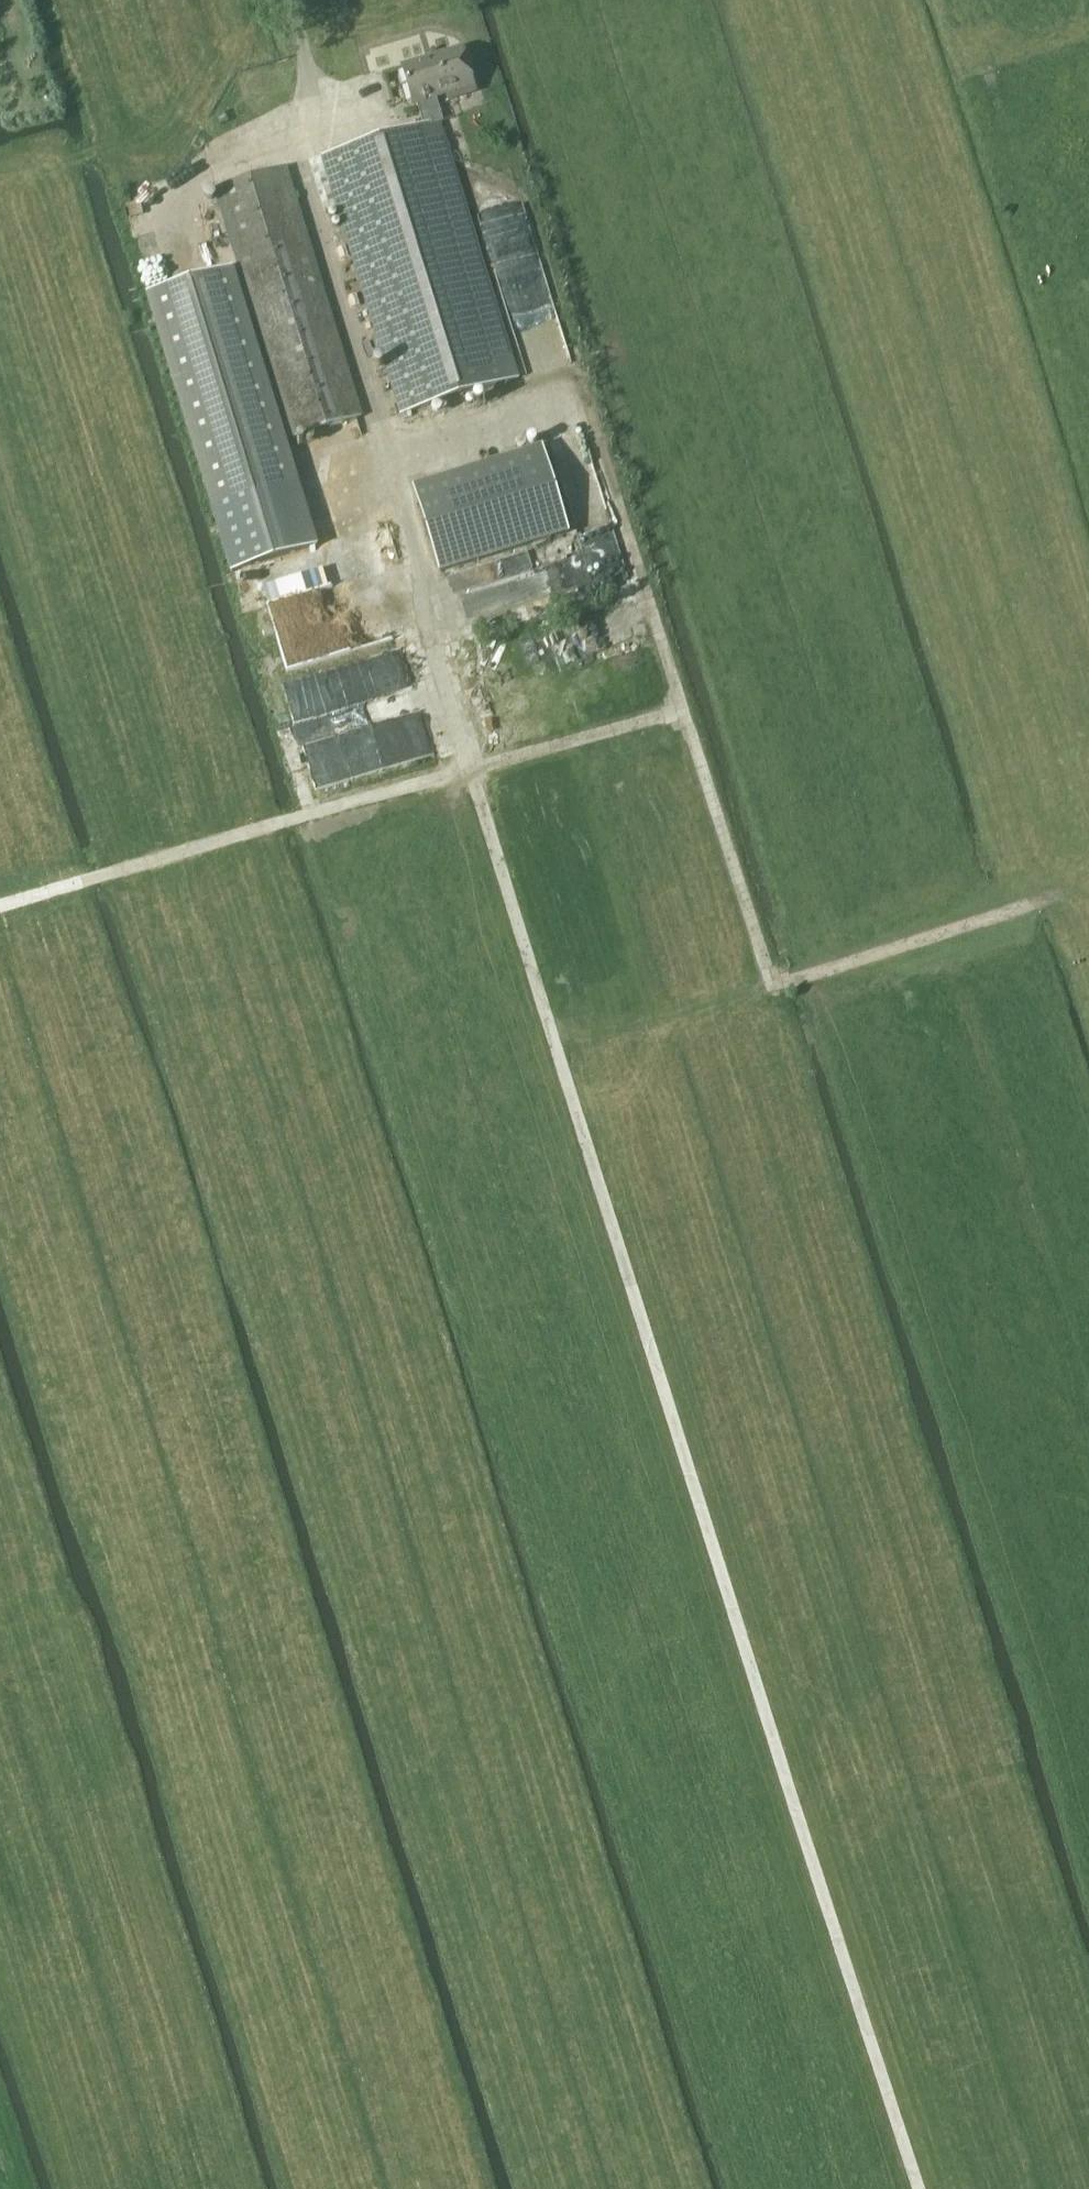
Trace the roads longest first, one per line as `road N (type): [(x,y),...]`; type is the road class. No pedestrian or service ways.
road 1 (track): [(919,2188),(466,754),(386,459)]

